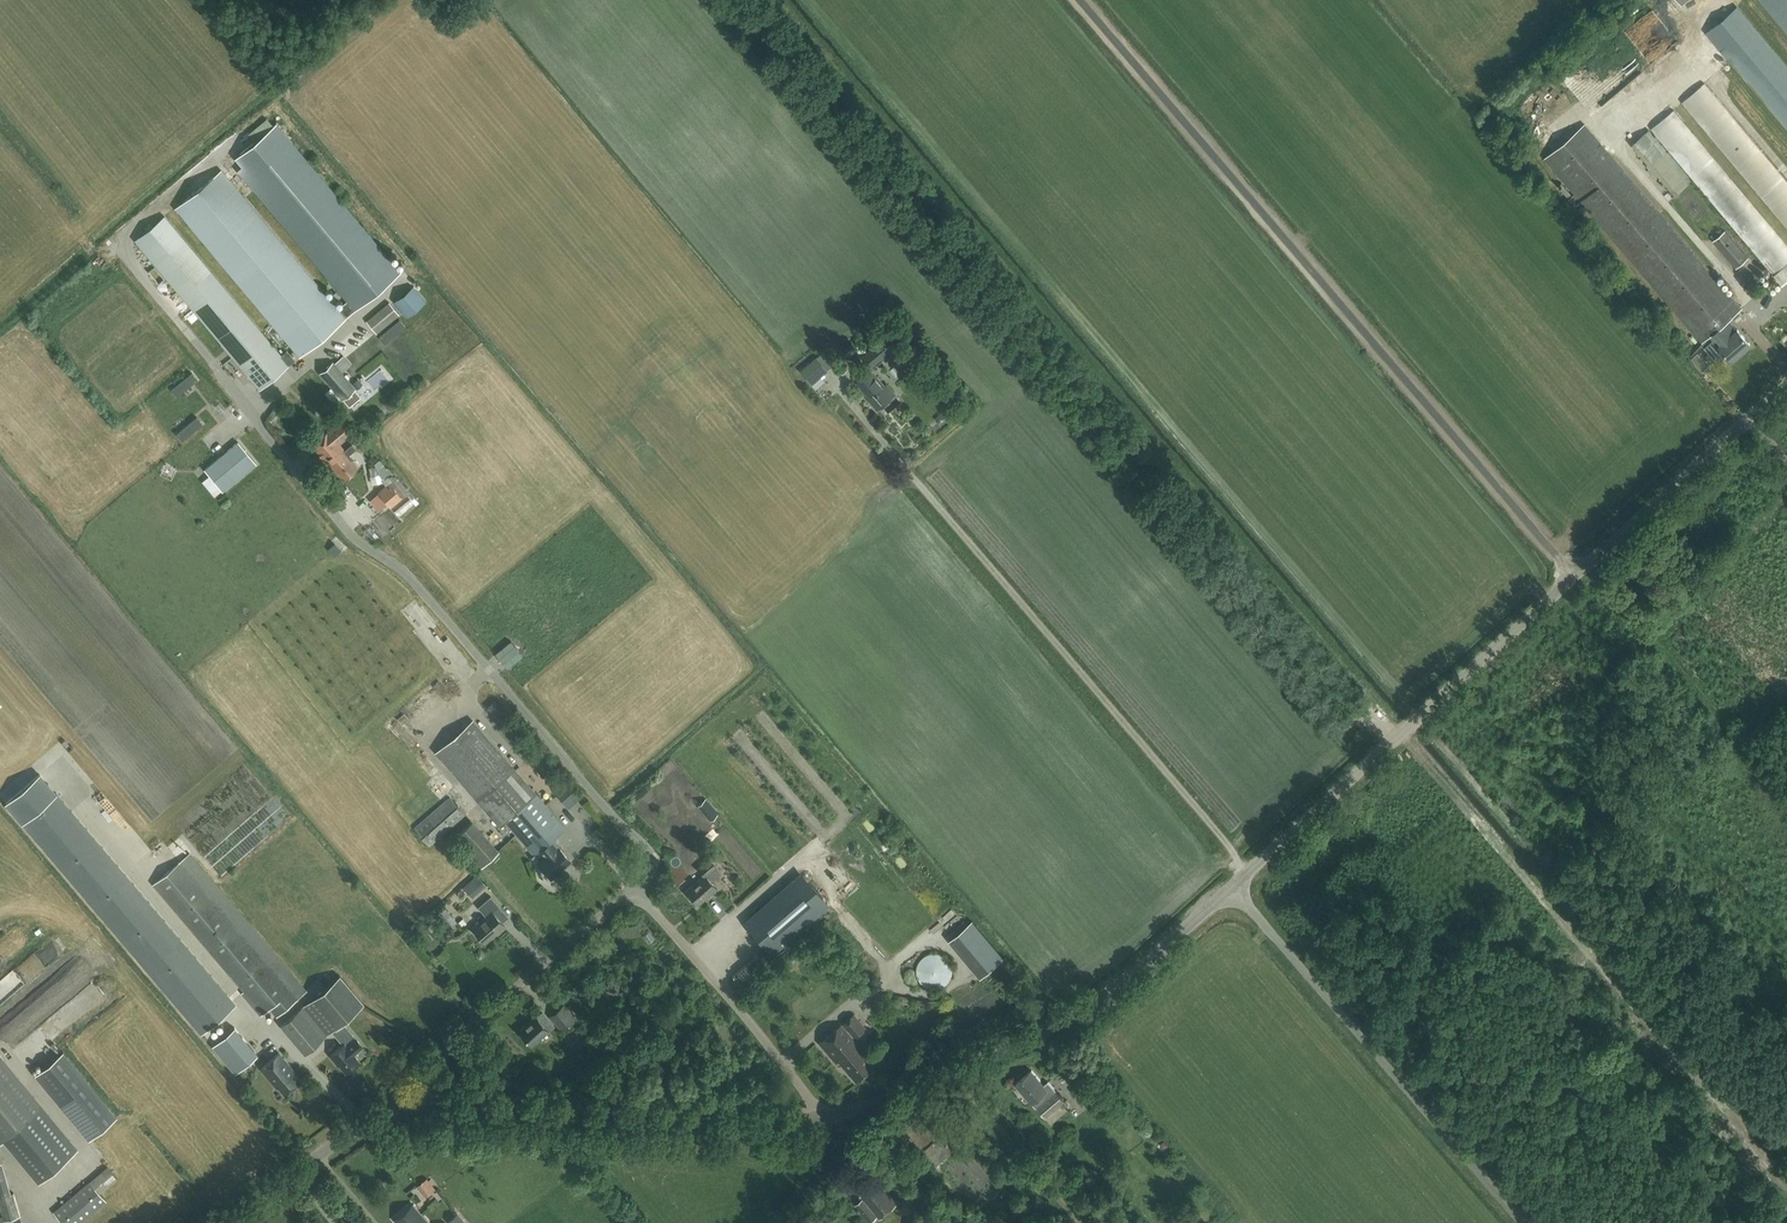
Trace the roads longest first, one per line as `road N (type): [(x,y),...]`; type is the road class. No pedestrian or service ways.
road 1 (track): [(1395,738),(741,0)]
road 2 (unclassified): [(631,901),(654,857),(405,571),(356,540),(118,246)]
road 3 (unclassified): [(1574,575),(1080,0)]
road 4 (tertiary): [(822,1117),(903,1094),(1064,1020),(1131,975),(1233,885)]
road 5 (tertiary): [(1233,885),(1574,575)]
road 6 (unclassified): [(1521,1222),(1233,885)]
road 7 (tertiary): [(426,1104),(772,1121),(822,1117)]
road 8 (unclassified): [(631,901),(609,908),(445,1046),(426,1104)]
road 9 (unclassified): [(822,1117),(660,916),(631,901)]
road 10 (tertiary): [(1574,575),(1786,386)]
road 11 (tertiary): [(237,1222),(356,1129),(426,1104)]

